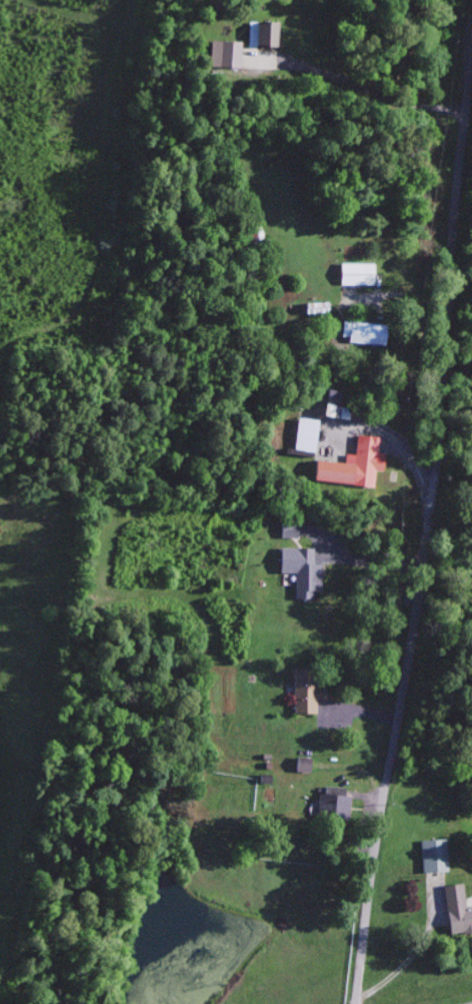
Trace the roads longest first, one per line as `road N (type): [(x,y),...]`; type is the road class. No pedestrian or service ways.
road 1 (residential): [(358,1003),(432,510),(471,70)]

